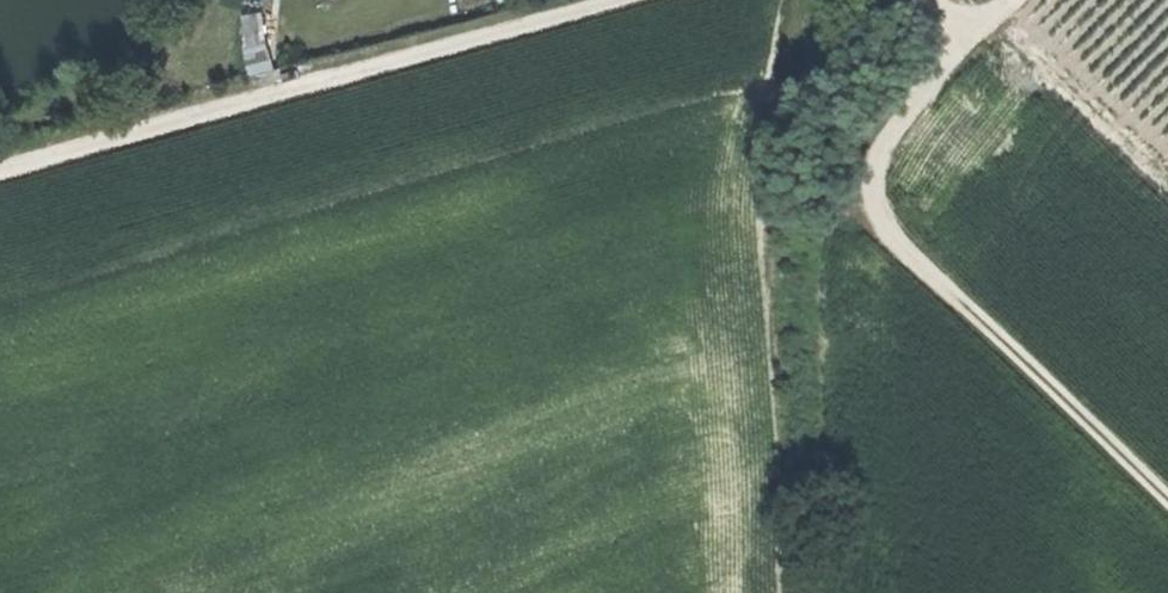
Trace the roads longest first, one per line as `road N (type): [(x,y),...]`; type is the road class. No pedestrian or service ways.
road 1 (track): [(620,0),(0,174)]
road 2 (track): [(966,34),(885,149),(875,181),(883,226),(1167,501)]

